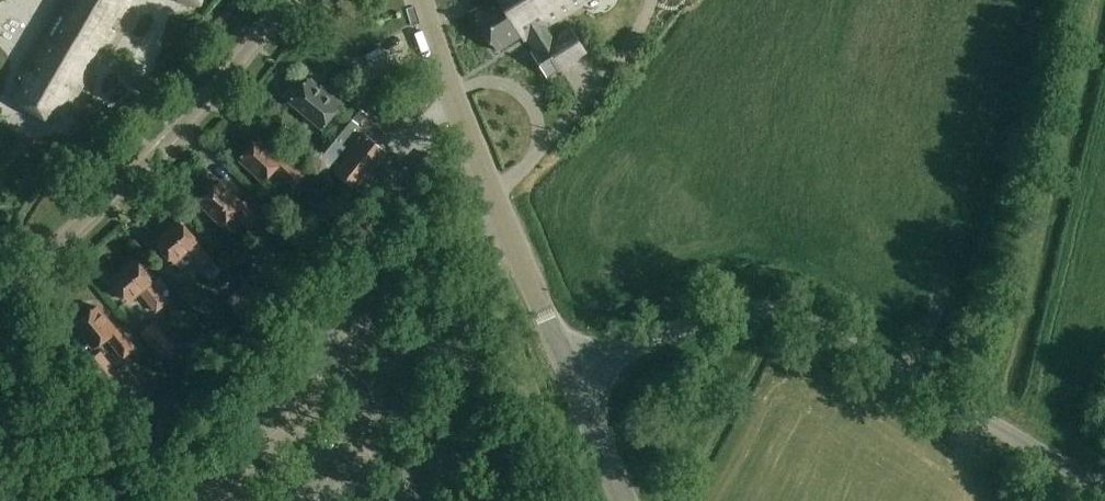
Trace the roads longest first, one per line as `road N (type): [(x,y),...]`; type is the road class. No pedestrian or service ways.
road 1 (unclassified): [(1104,489),(818,323),(775,311),(724,311),(574,371)]
road 2 (tertiary): [(574,371),(418,0)]
road 3 (tertiary): [(627,500),(574,371)]

